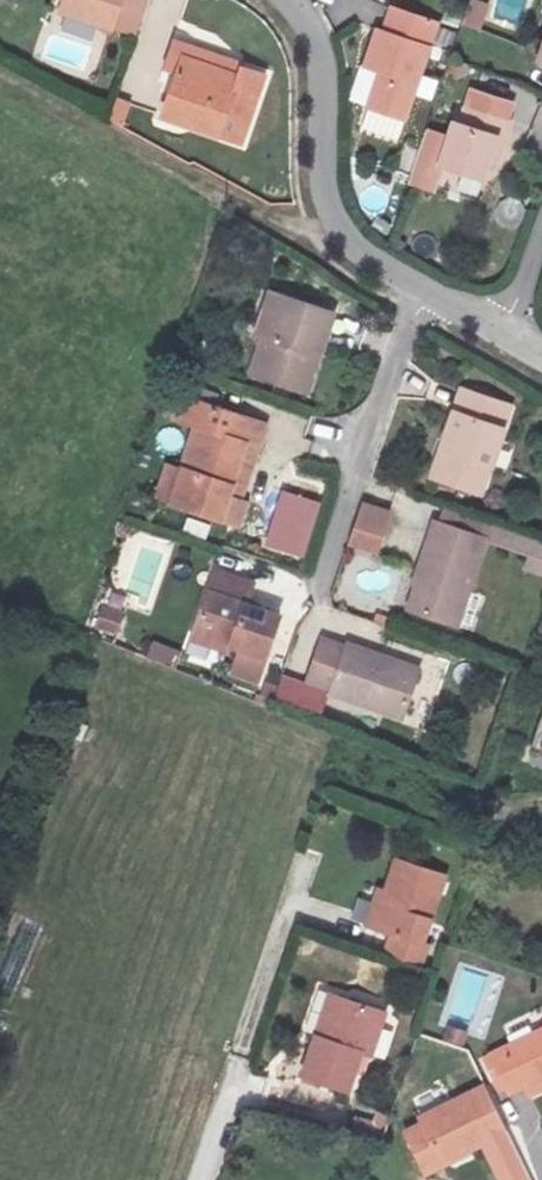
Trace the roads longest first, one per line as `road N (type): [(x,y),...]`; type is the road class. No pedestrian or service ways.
road 1 (residential): [(541,354),(422,290),(338,223),(327,198),(320,53),(294,0)]
road 2 (track): [(357,244),(260,214),(0,67)]
road 3 (residential): [(274,937),(193,1179)]

